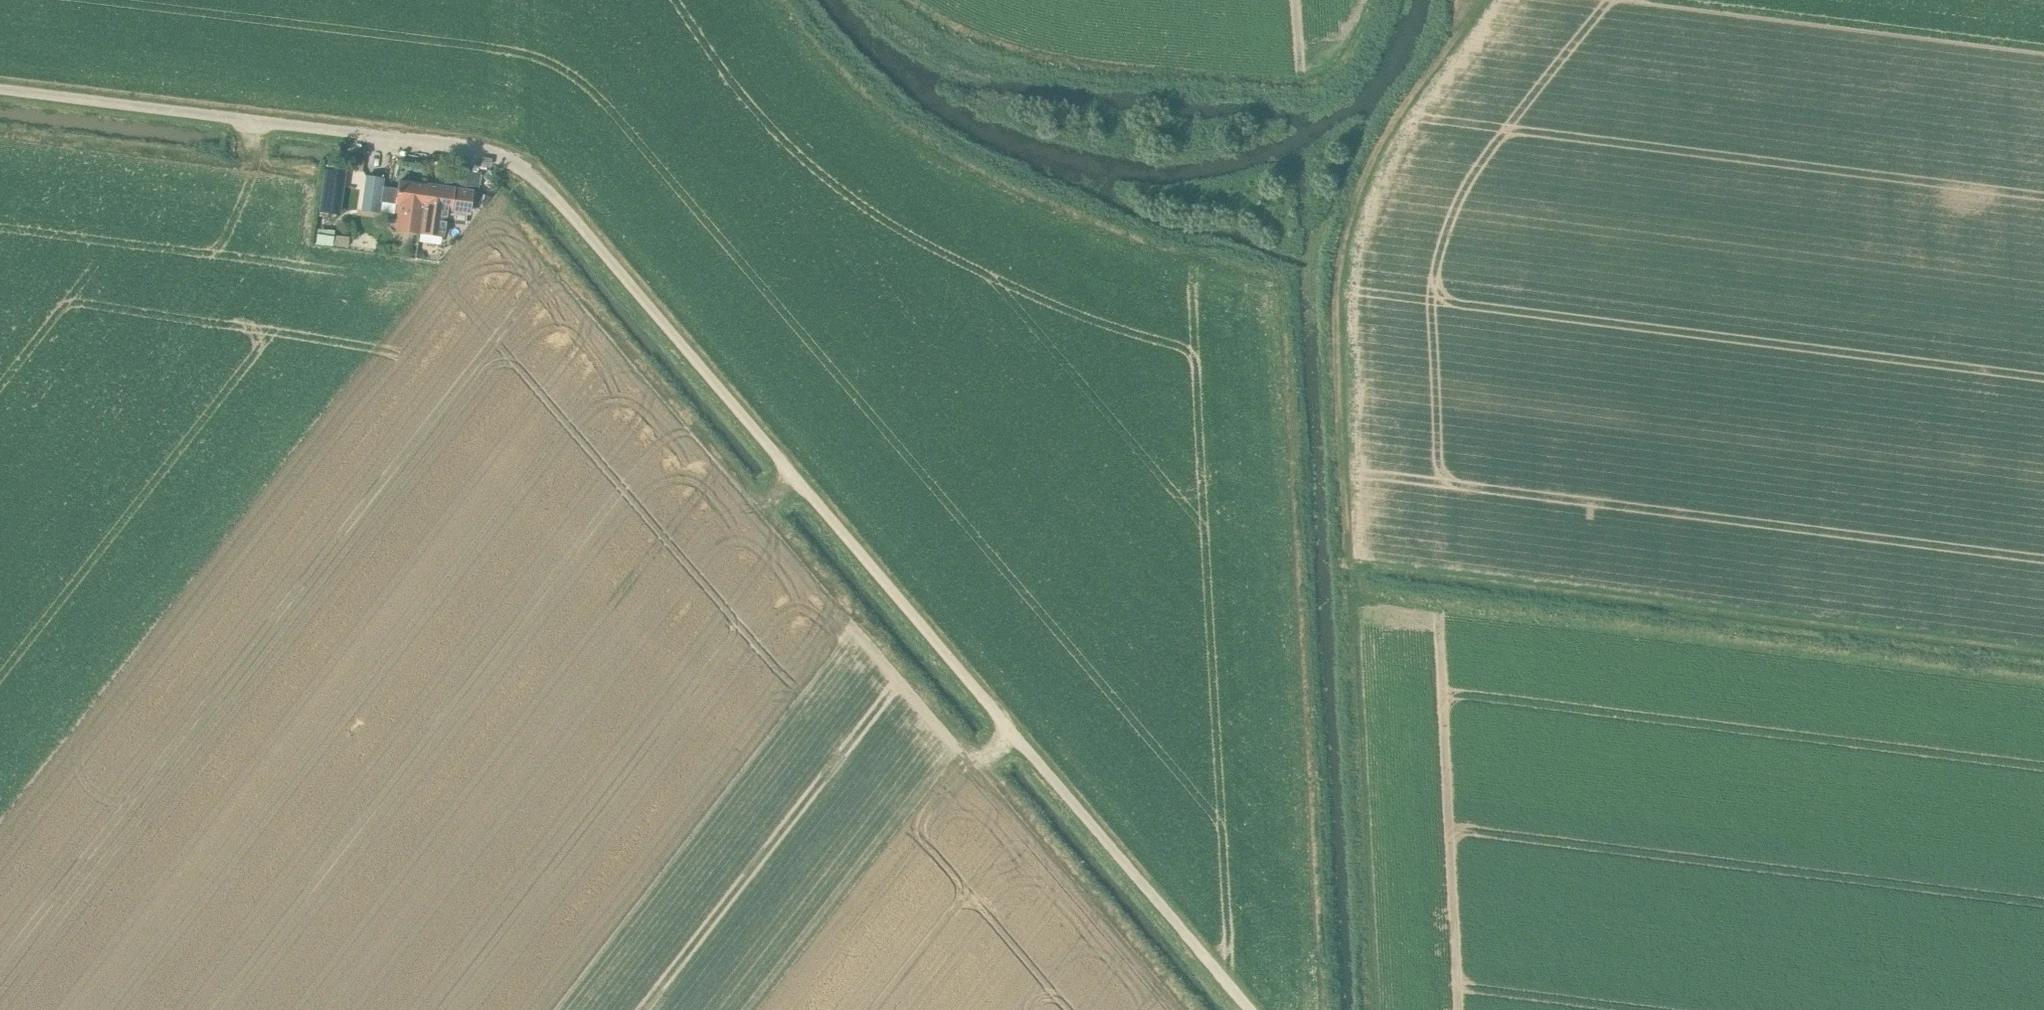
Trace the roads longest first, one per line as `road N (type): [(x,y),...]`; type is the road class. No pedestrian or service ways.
road 1 (unclassified): [(1248,1009),(538,179),(480,153),(0,91)]

